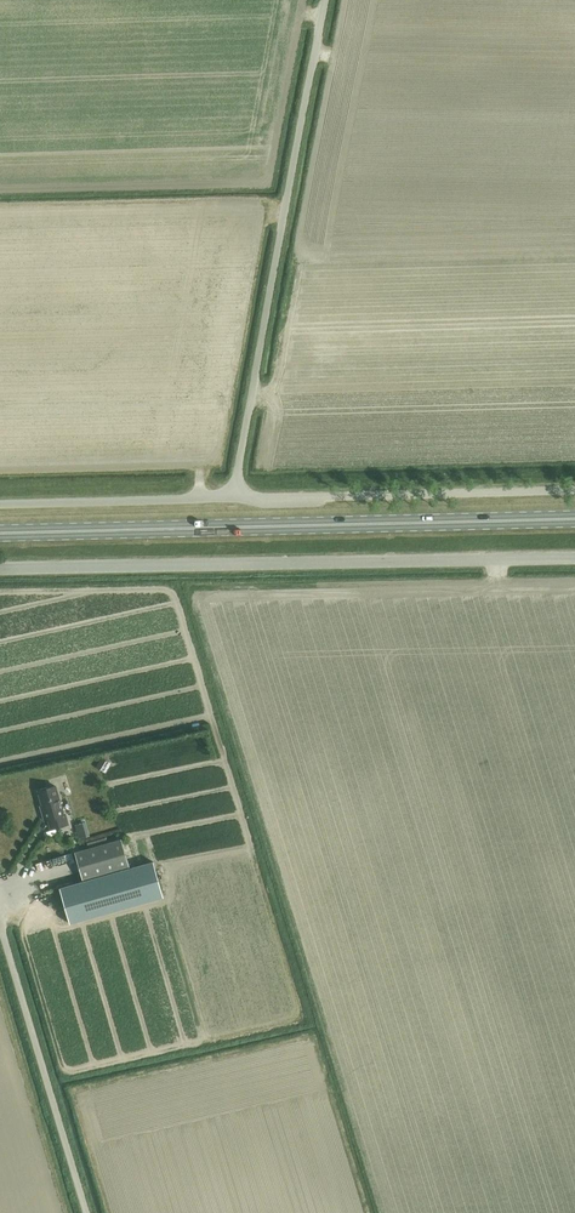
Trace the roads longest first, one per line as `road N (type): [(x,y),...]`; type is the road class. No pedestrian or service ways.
road 1 (primary): [(574,518),(0,531)]
road 2 (unclassified): [(0,569),(574,557)]
road 3 (unclassified): [(236,498),(325,0)]
road 4 (unclassified): [(574,490),(236,498)]
road 5 (unclassified): [(87,1212),(0,921)]
road 6 (unclassified): [(236,498),(0,504)]

